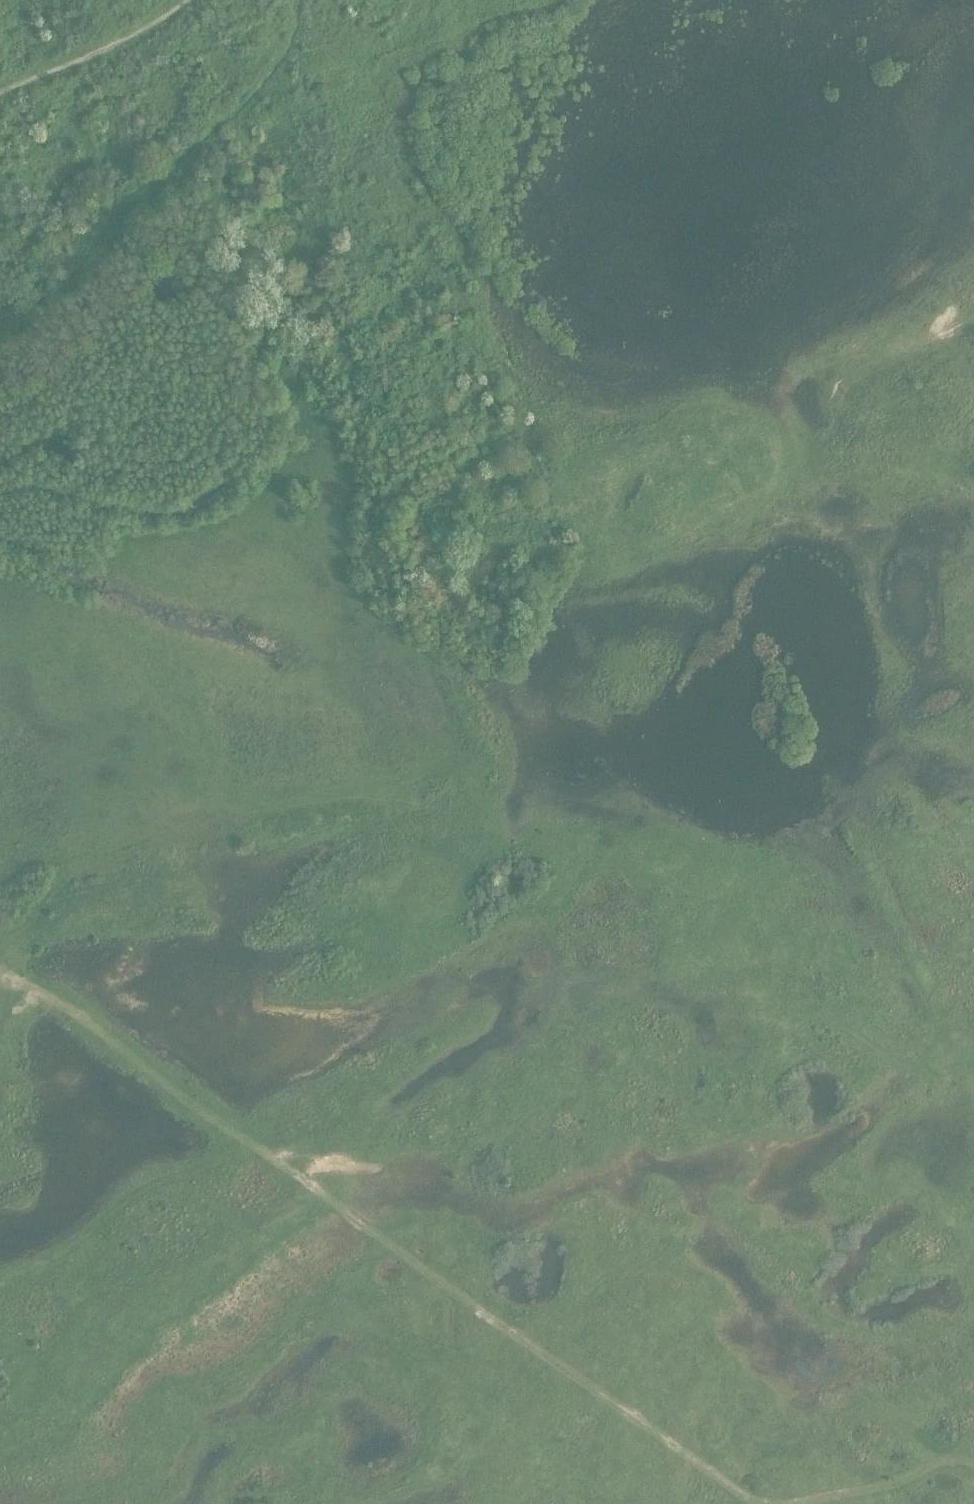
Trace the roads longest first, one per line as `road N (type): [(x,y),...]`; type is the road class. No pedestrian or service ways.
road 1 (track): [(973,1459),(572,1226),(456,1189),(252,1148),(66,1007),(0,978)]
road 2 (track): [(252,1148),(146,1183),(0,1249)]

